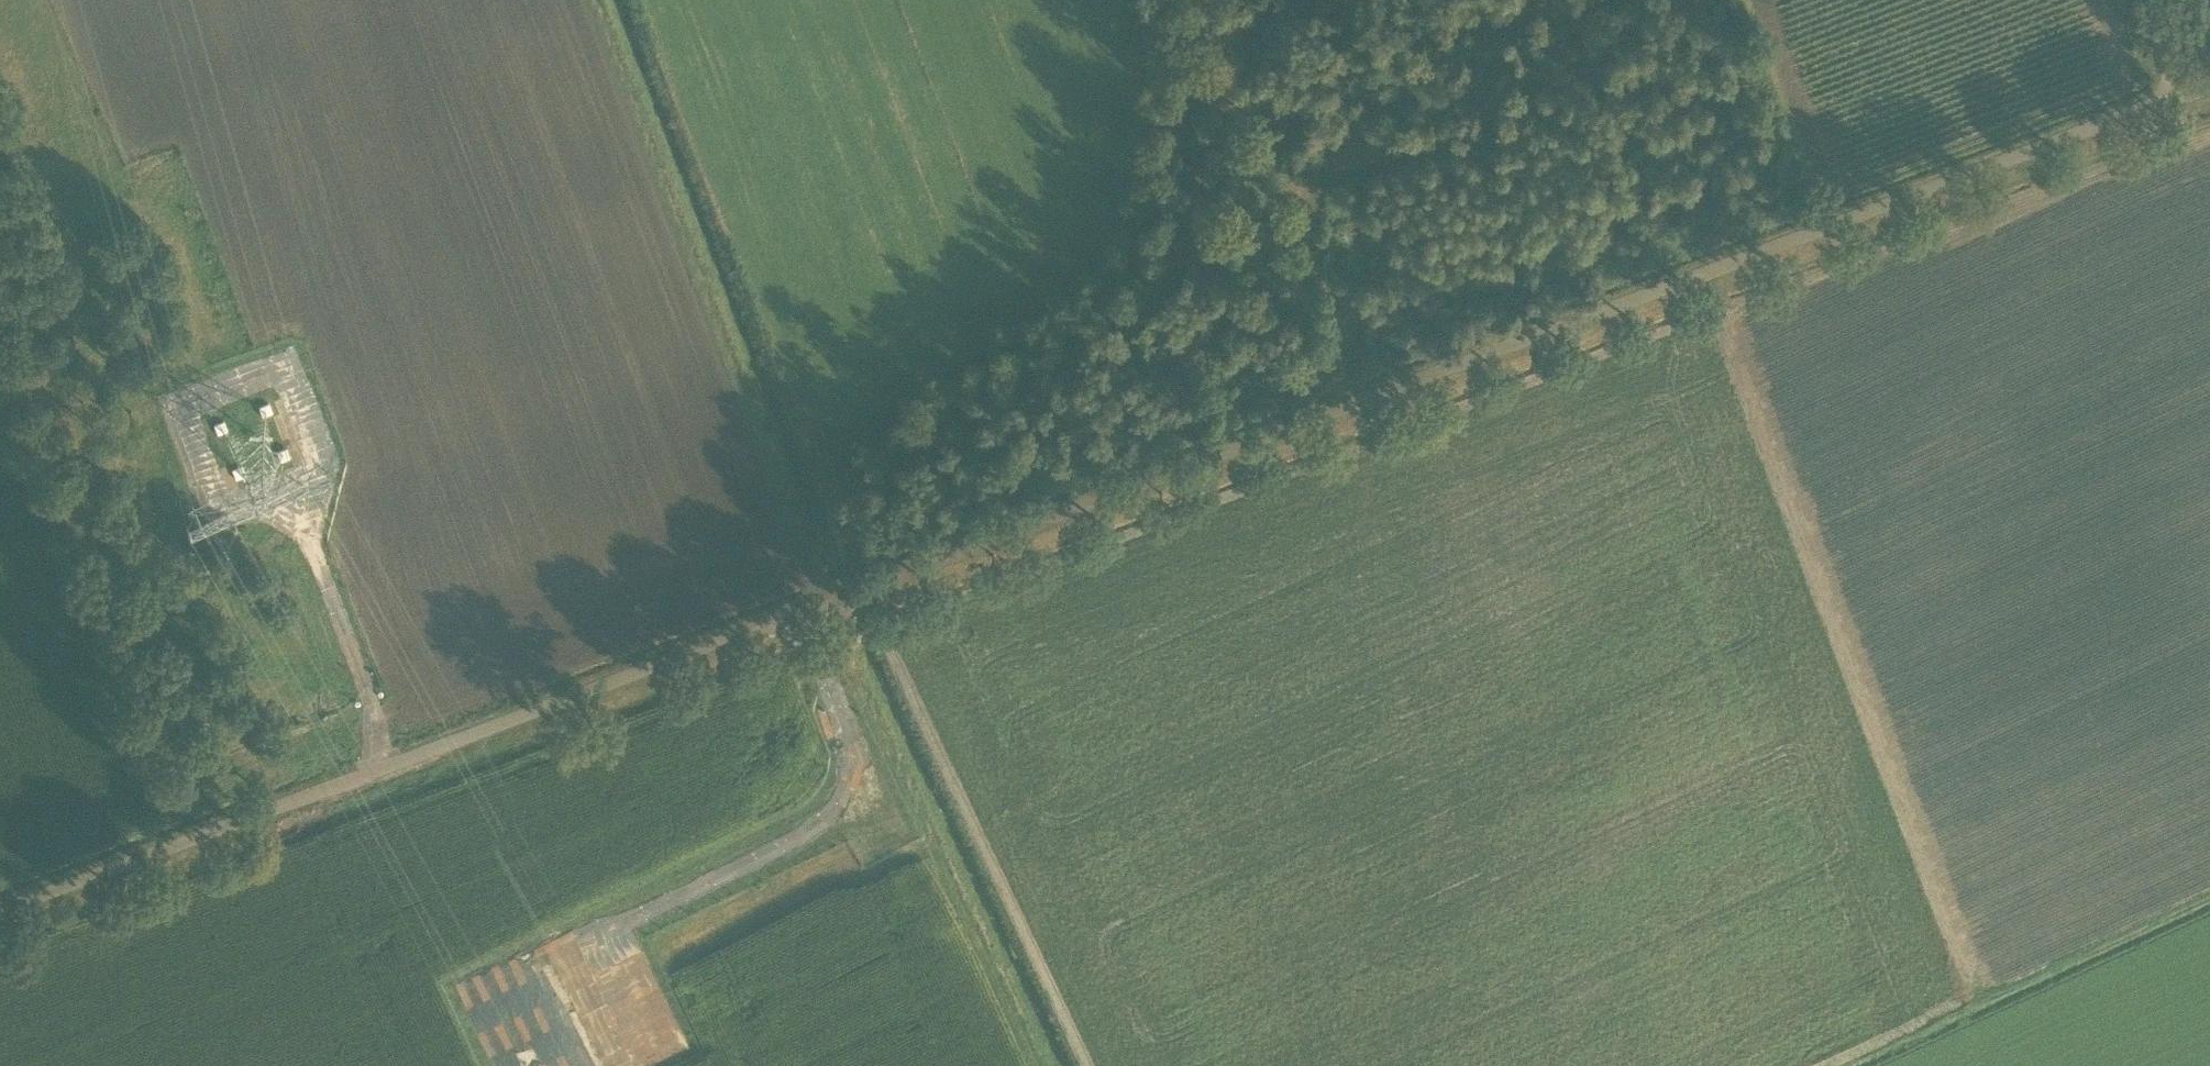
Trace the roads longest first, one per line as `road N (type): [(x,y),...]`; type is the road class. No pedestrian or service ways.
road 1 (unclassified): [(0,915),(1266,430),(2187,89)]

